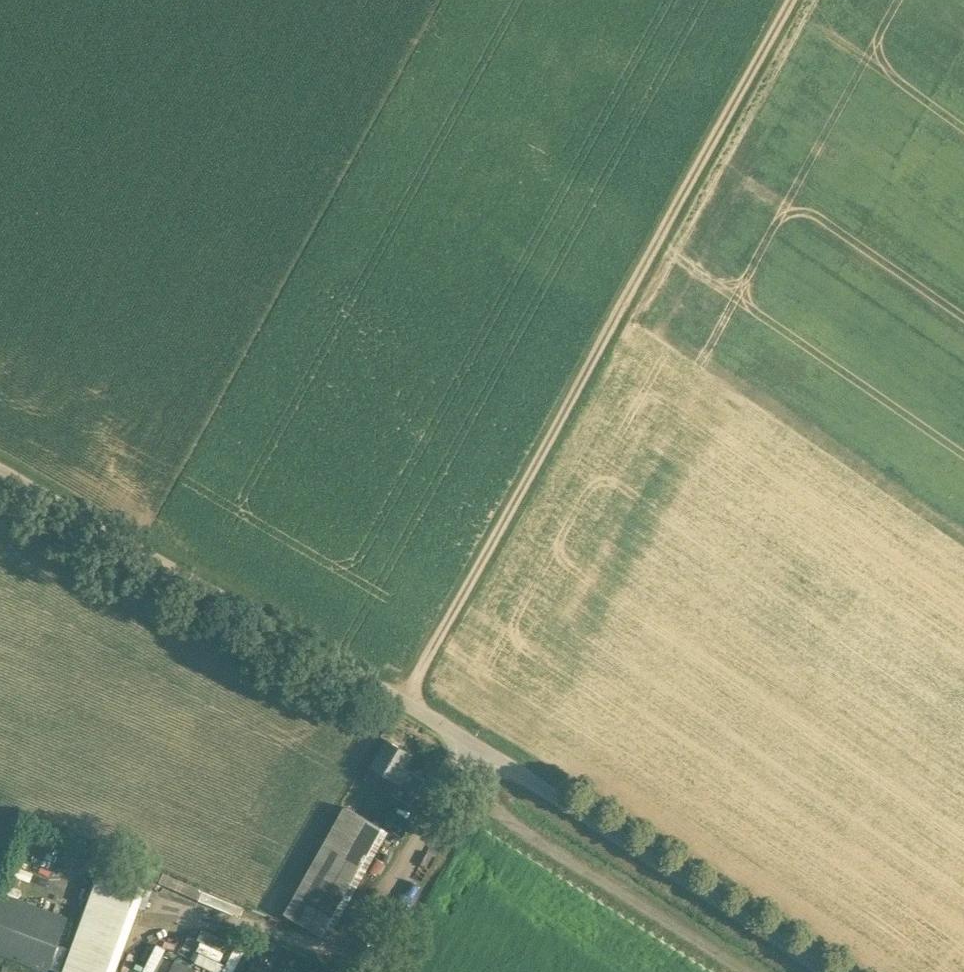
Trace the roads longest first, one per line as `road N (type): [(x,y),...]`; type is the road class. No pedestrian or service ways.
road 1 (unclassified): [(825,971),(474,743),(0,468)]
road 2 (track): [(402,700),(790,0)]
road 3 (track): [(347,971),(474,743)]

